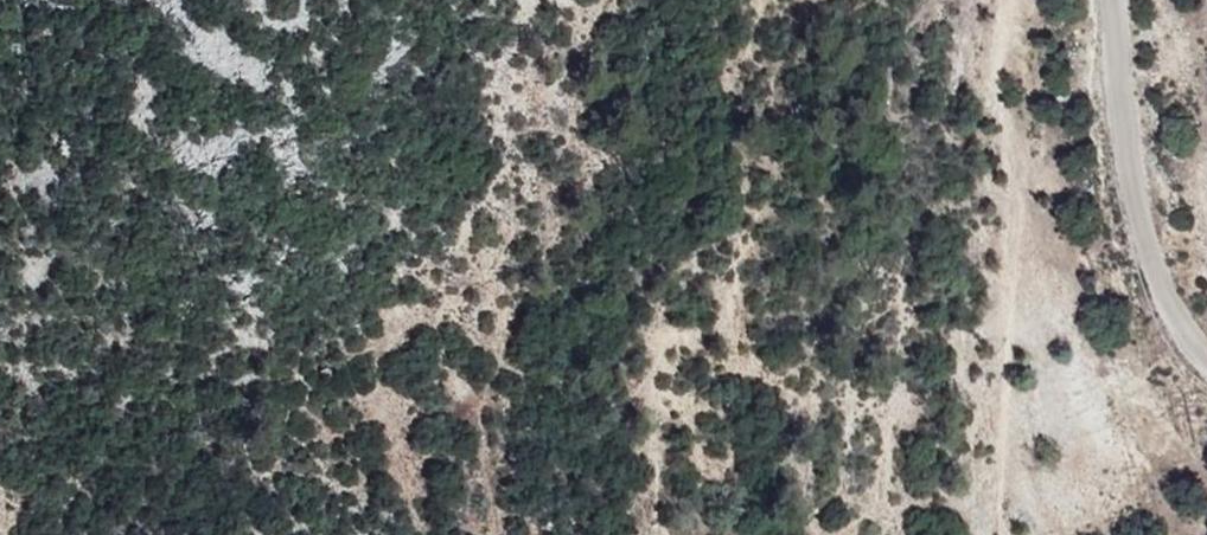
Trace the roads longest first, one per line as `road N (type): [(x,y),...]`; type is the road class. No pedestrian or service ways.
road 1 (track): [(993,534),(1011,400),(1012,142),(996,66),(1004,0)]
road 2 (unclassified): [(1112,0),(1149,244),(1176,319),(1206,357)]

